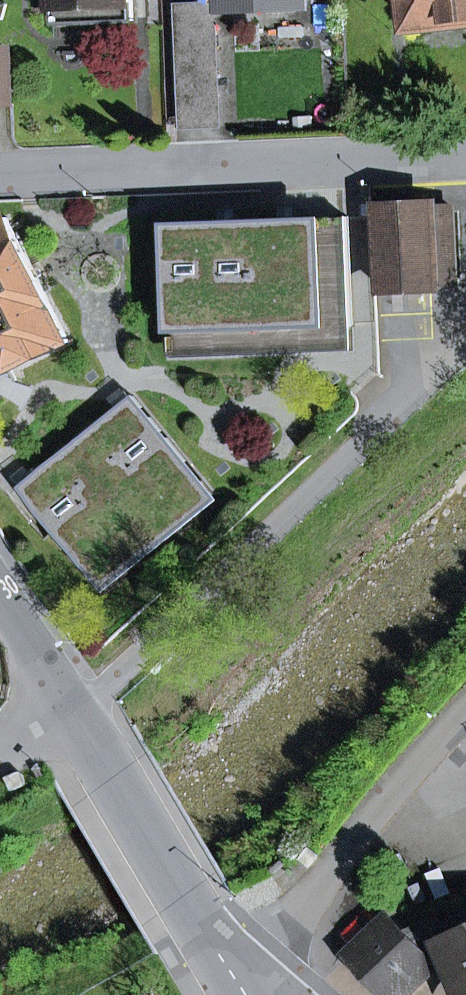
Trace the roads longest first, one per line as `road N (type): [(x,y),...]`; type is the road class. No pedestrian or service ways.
road 1 (residential): [(74,717),(465,332)]
road 2 (residential): [(0,177),(465,153)]
road 3 (residential): [(235,976),(465,714)]
road 4 (residential): [(235,976),(74,717)]
road 5 (residential): [(74,717),(0,596)]

